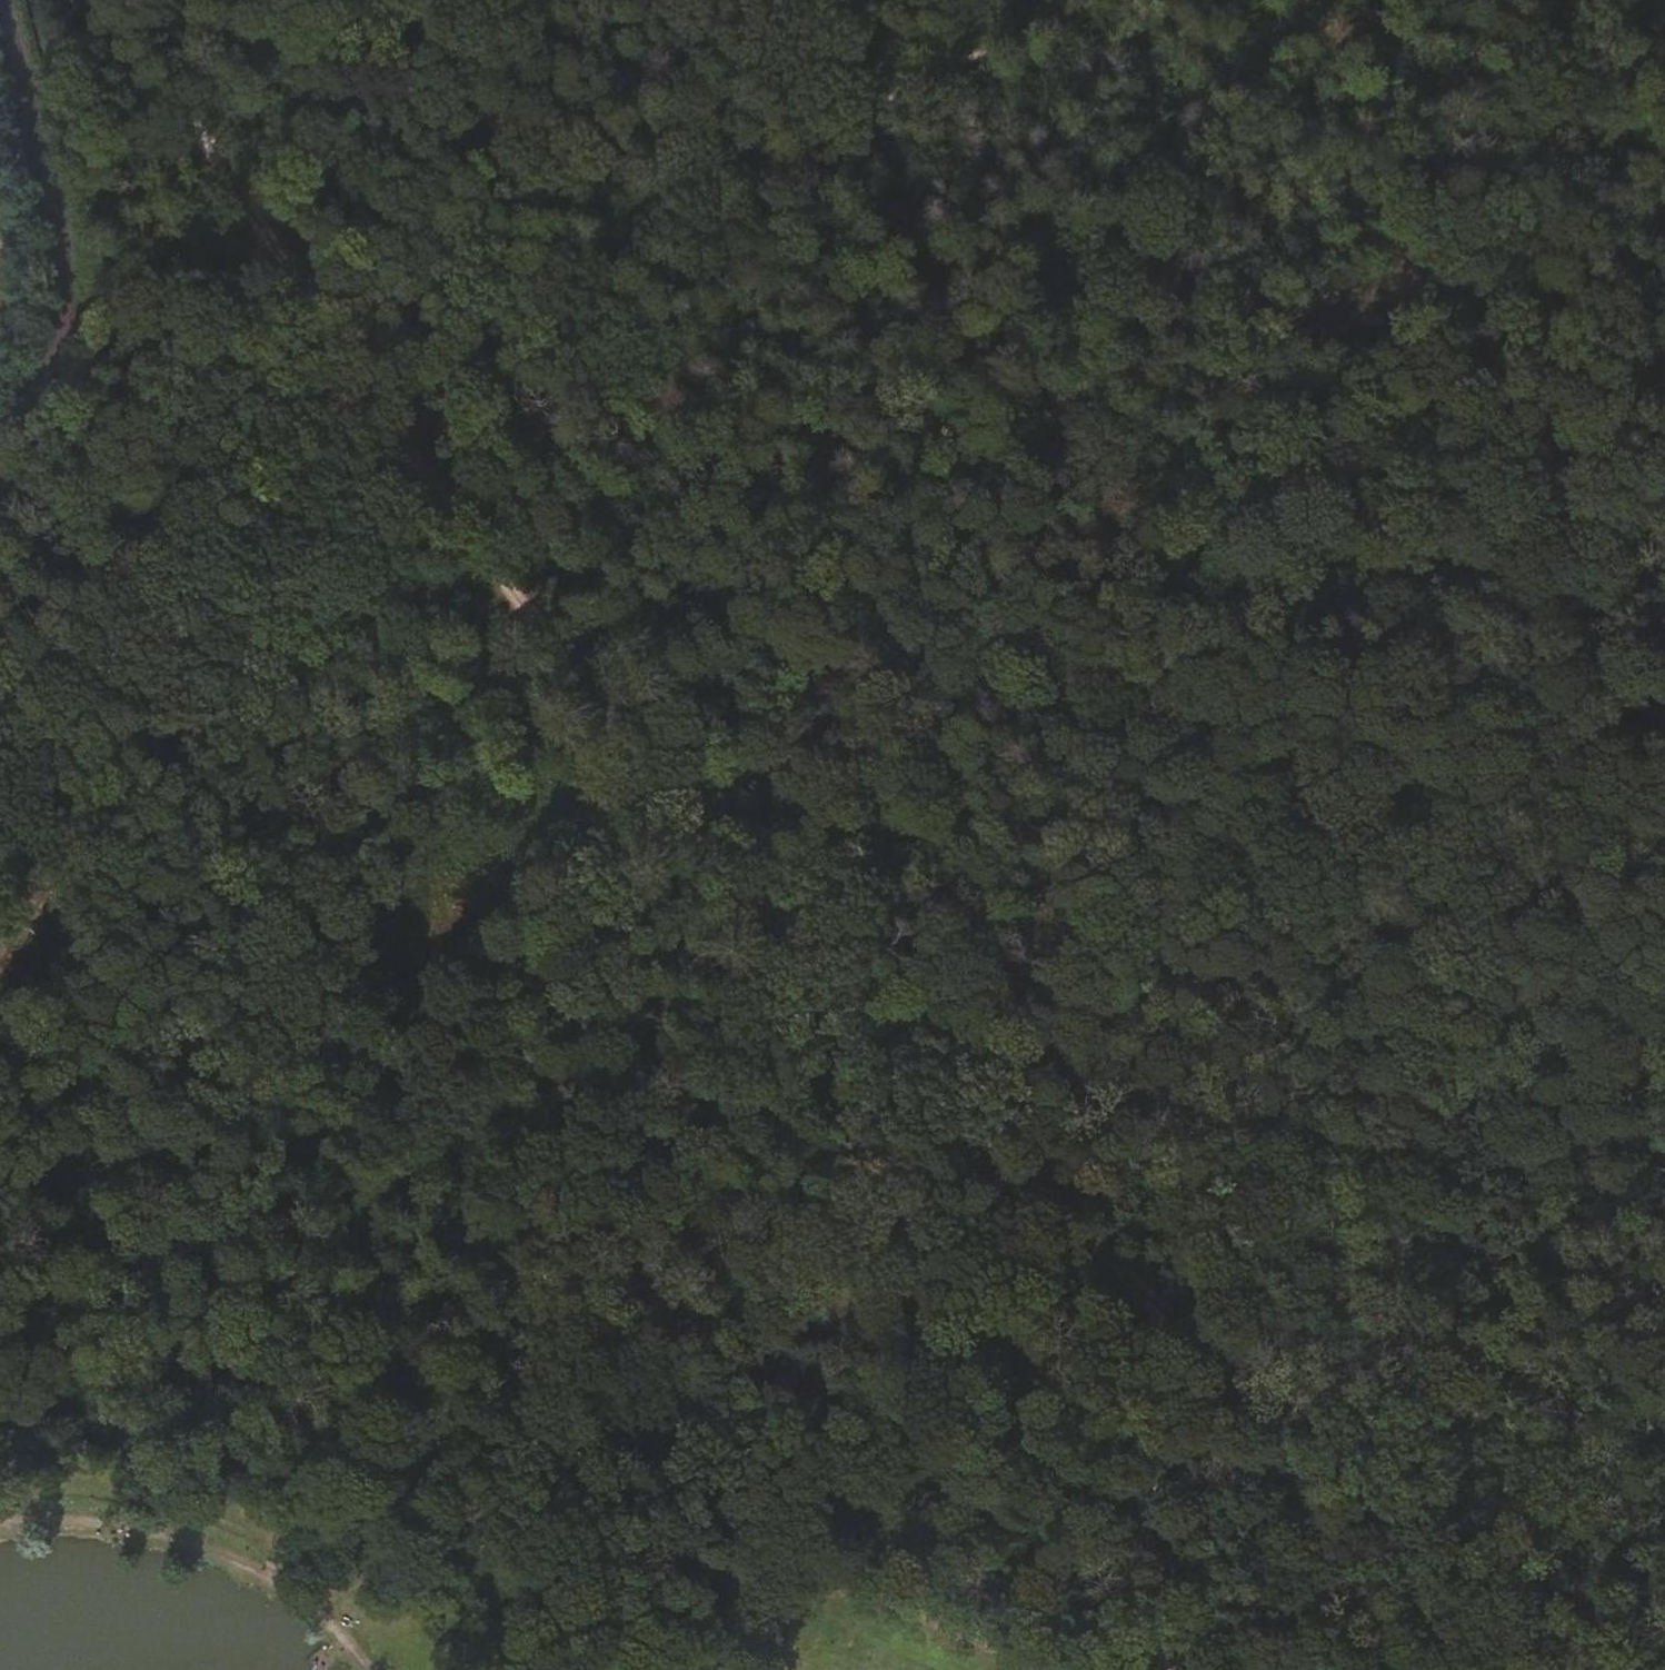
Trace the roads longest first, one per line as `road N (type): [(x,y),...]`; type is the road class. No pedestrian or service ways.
road 1 (track): [(115,0),(389,420),(654,777),(833,991),(1168,1318),(1168,1408),(1147,1570),(1167,1669)]
road 2 (track): [(1113,0),(866,115),(696,217),(573,320),(139,742),(0,928)]
road 3 (track): [(1168,1318),(1664,1618)]

